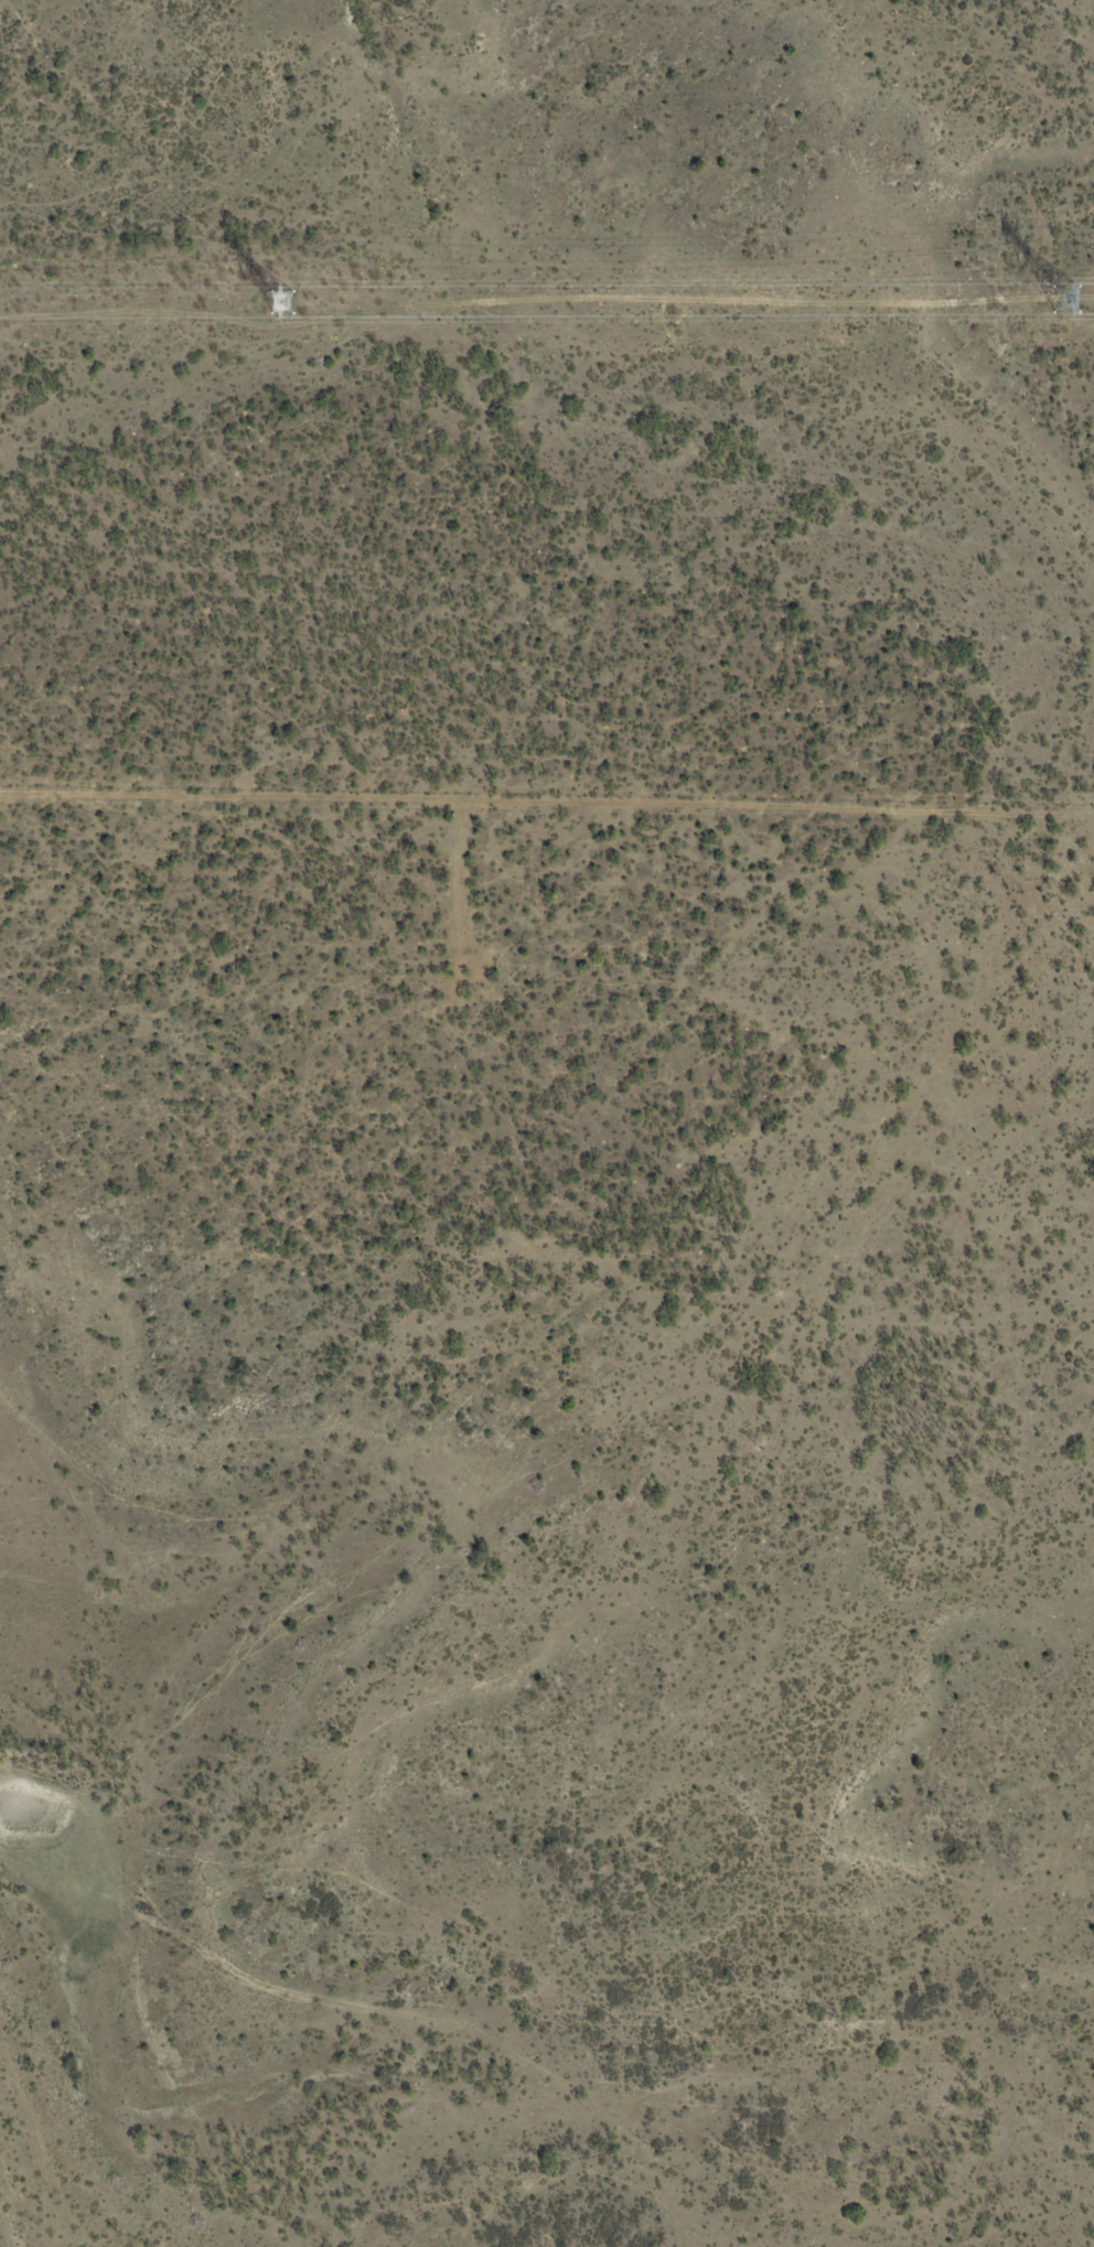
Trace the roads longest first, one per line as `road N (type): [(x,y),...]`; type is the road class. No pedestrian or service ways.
road 1 (residential): [(1093,1854),(666,2246)]

